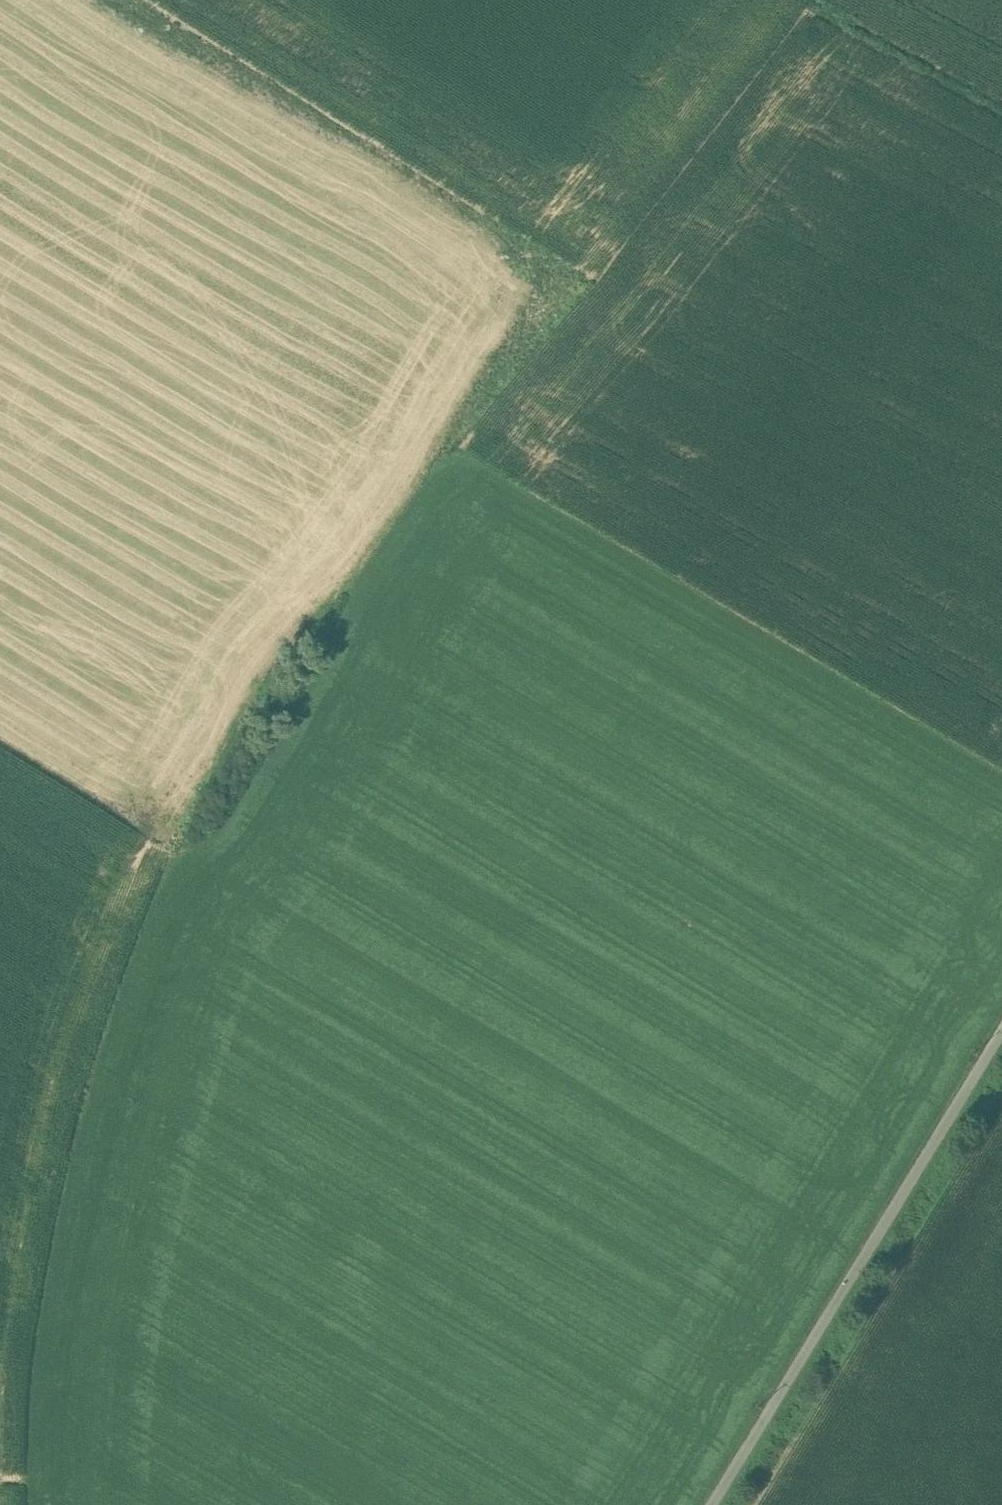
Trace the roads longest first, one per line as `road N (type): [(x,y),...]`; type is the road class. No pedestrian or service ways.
road 1 (track): [(1001,1037),(712,1504)]

